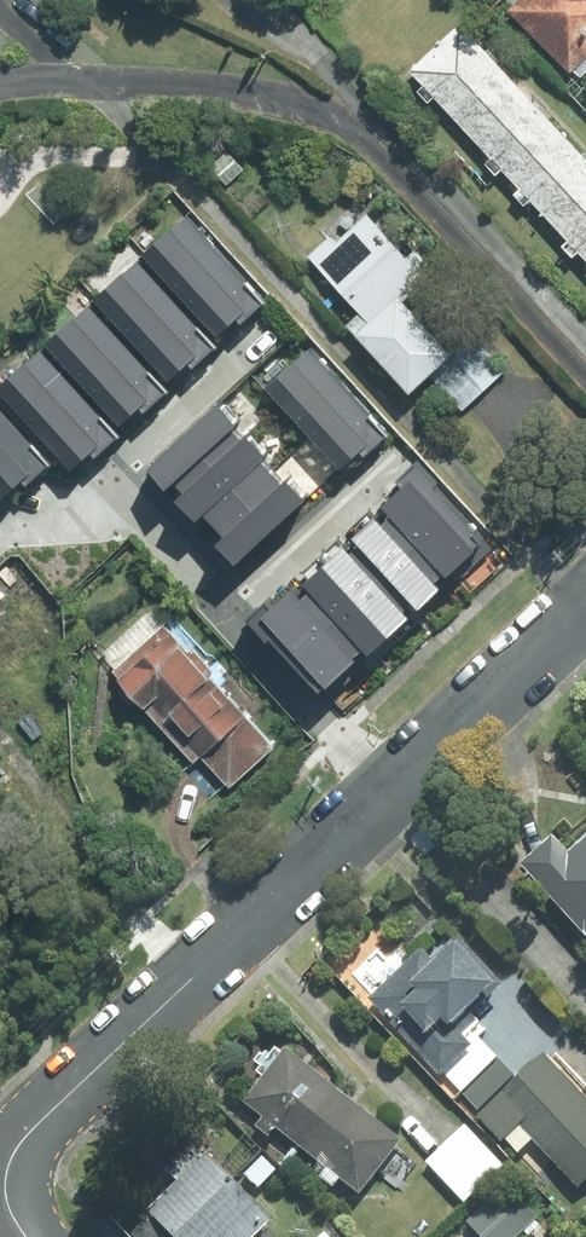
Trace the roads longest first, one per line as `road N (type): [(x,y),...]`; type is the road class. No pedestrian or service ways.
road 1 (residential): [(0,752),(192,979)]
road 2 (residential): [(192,979),(34,1127),(6,1178)]
road 3 (residential): [(585,610),(387,797)]
road 4 (residential): [(387,797),(192,979)]
road 5 (residential): [(387,797),(226,615)]
road 6 (residential): [(226,615),(393,468)]
road 7 (residential): [(110,484),(268,339)]
road 8 (residential): [(226,615),(110,484)]

